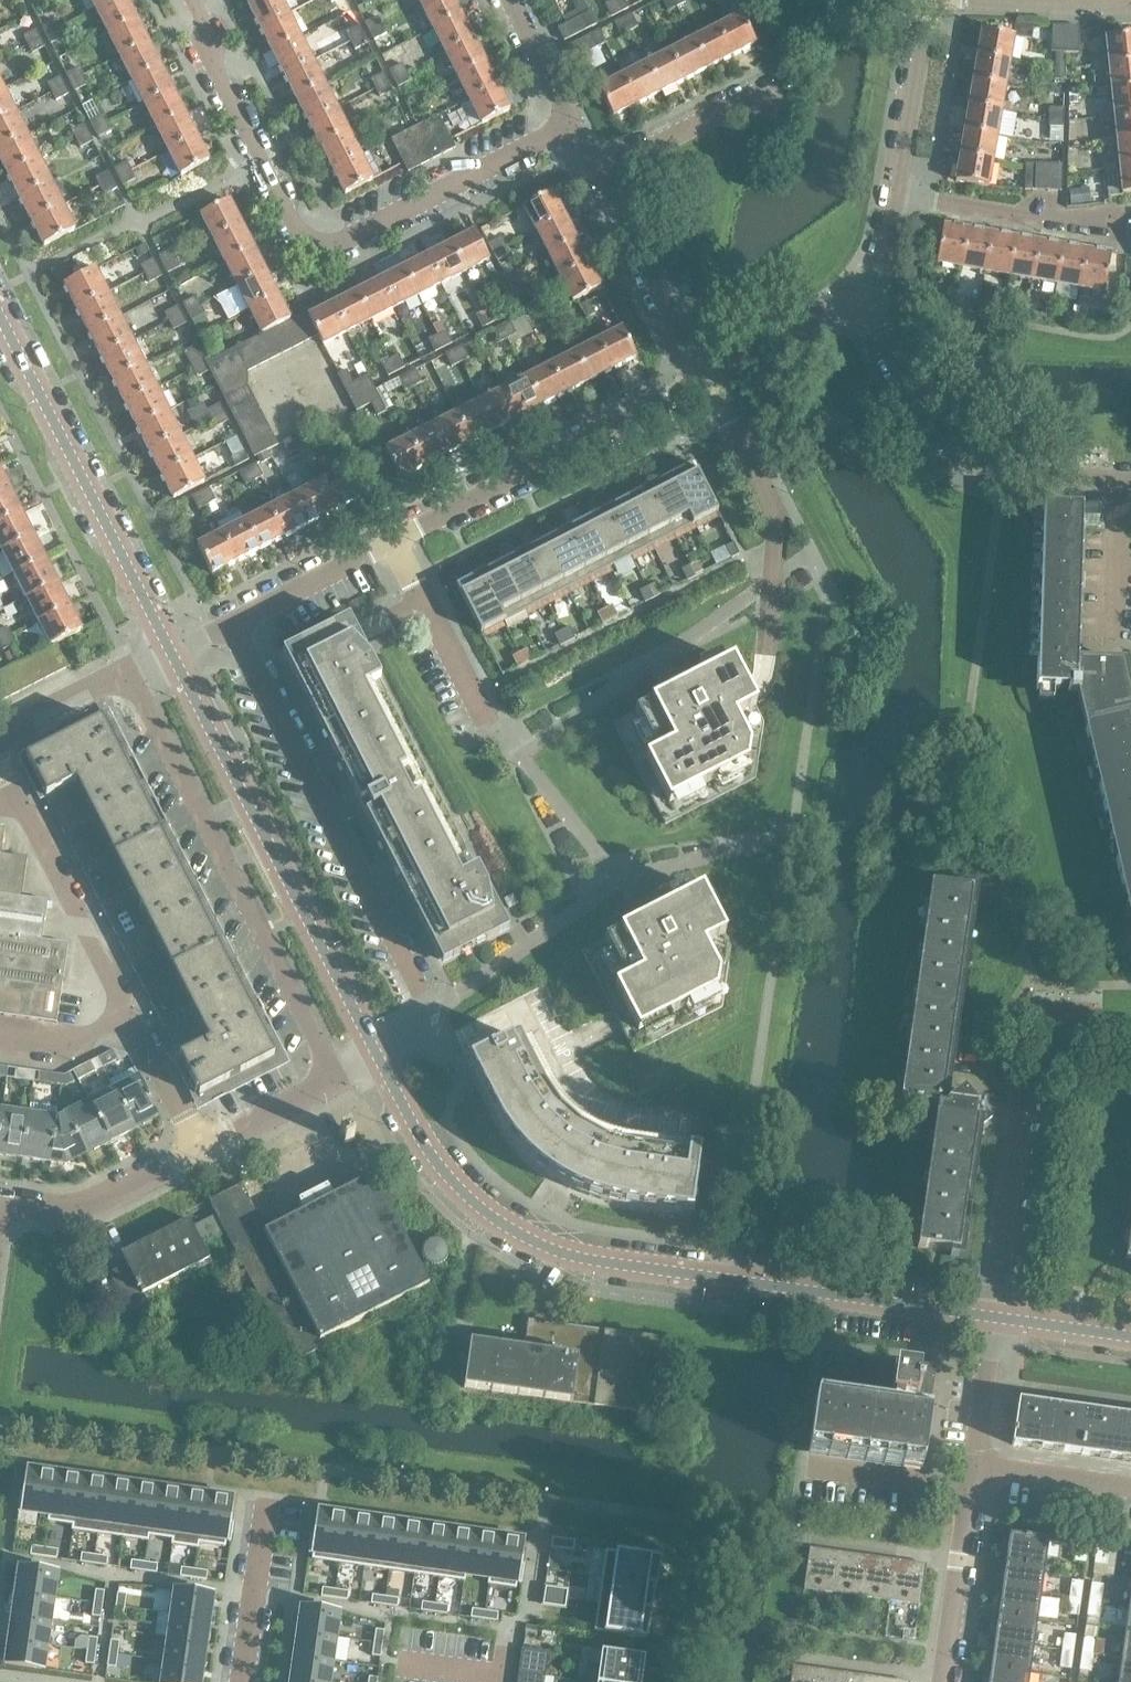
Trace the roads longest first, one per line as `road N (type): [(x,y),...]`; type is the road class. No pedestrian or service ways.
road 1 (residential): [(170,655),(704,380)]
road 2 (residential): [(196,0),(241,124),(296,230),(320,245),(351,238),(572,123)]
road 3 (residential): [(131,678),(330,1080)]
road 4 (residential): [(170,655),(374,1052)]
road 5 (unclassified): [(993,1321),(585,1264)]
road 6 (residential): [(0,330),(170,655)]
road 7 (residential): [(1119,479),(997,473),(935,419),(902,374),(869,305)]
road 8 (residential): [(374,1052),(431,1163),(489,1217),(585,1264)]
road 9 (residential): [(134,1018),(1,741)]
road 10 (residential): [(704,380),(599,175)]
road 11 (residential): [(993,1321),(1016,1105)]
road 12 (residential): [(943,1681),(973,1470)]
road 13 (residential): [(194,1151),(70,1209),(0,1204)]
road 14 (residential): [(1099,217),(900,193)]
road 15 (residential): [(241,1681),(271,1490)]
road 16 (residential): [(900,193),(926,6)]
road 17 (residential): [(599,175),(750,97),(768,98)]
road 18 (residential): [(704,380),(837,312),(869,305)]
road 19 (residential): [(1113,641),(1119,479)]
road 20 (residential): [(1130,1494),(973,1470)]
road 21 (residential): [(1130,7),(975,4)]
road 22 (residential): [(330,1080),(194,1151)]
road 23 (residential): [(973,1470),(993,1321)]
road 24 (residential): [(194,1151),(134,1018)]
road 25 (residential): [(131,678),(1,741)]
road 26 (residential): [(134,1018),(74,1042),(0,1034)]
road 27 (residential): [(572,123),(509,0)]
road 28 (unclassified): [(1130,1338),(993,1321)]

